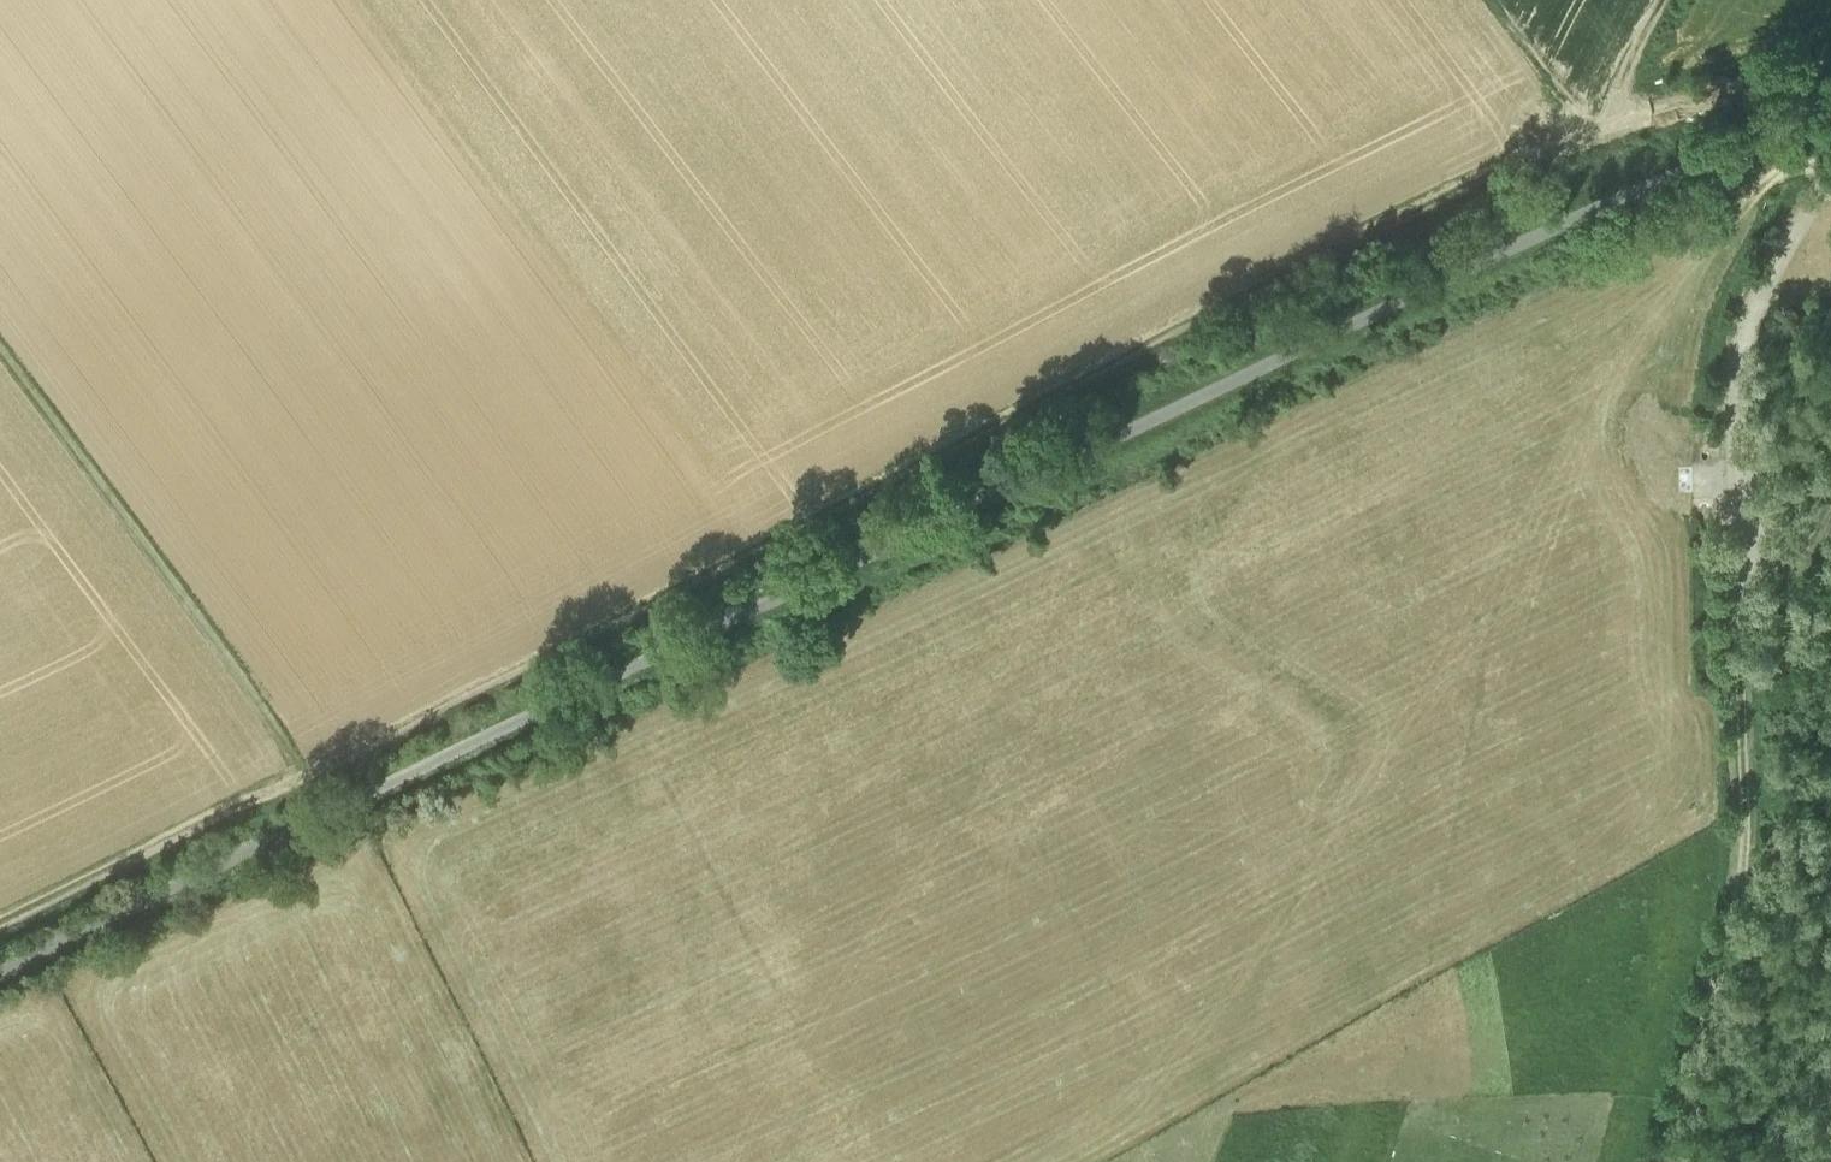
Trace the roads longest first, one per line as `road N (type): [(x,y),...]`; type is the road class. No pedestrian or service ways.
road 1 (track): [(1664,1161),(1746,871),(1734,363),(1751,315),(1830,188)]

